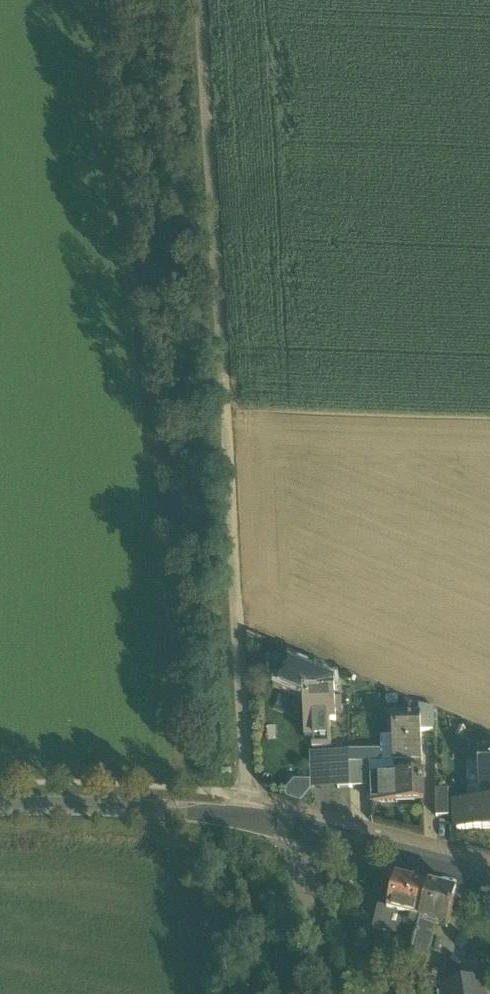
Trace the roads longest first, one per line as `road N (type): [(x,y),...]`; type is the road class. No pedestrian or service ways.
road 1 (unclassified): [(206,0),(244,818)]
road 2 (tertiary): [(244,818),(0,807)]
road 3 (tertiary): [(289,826),(489,880)]
road 4 (unclassified): [(289,826),(331,993)]

